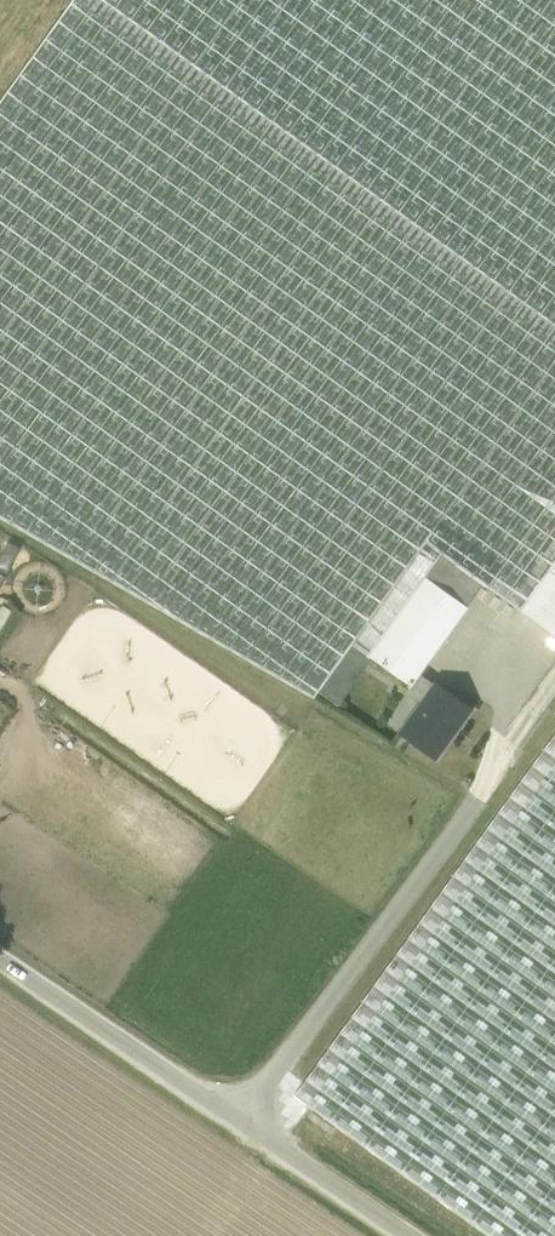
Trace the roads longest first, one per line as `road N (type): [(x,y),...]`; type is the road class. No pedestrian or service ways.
road 1 (unclassified): [(416,1235),(0,958)]

